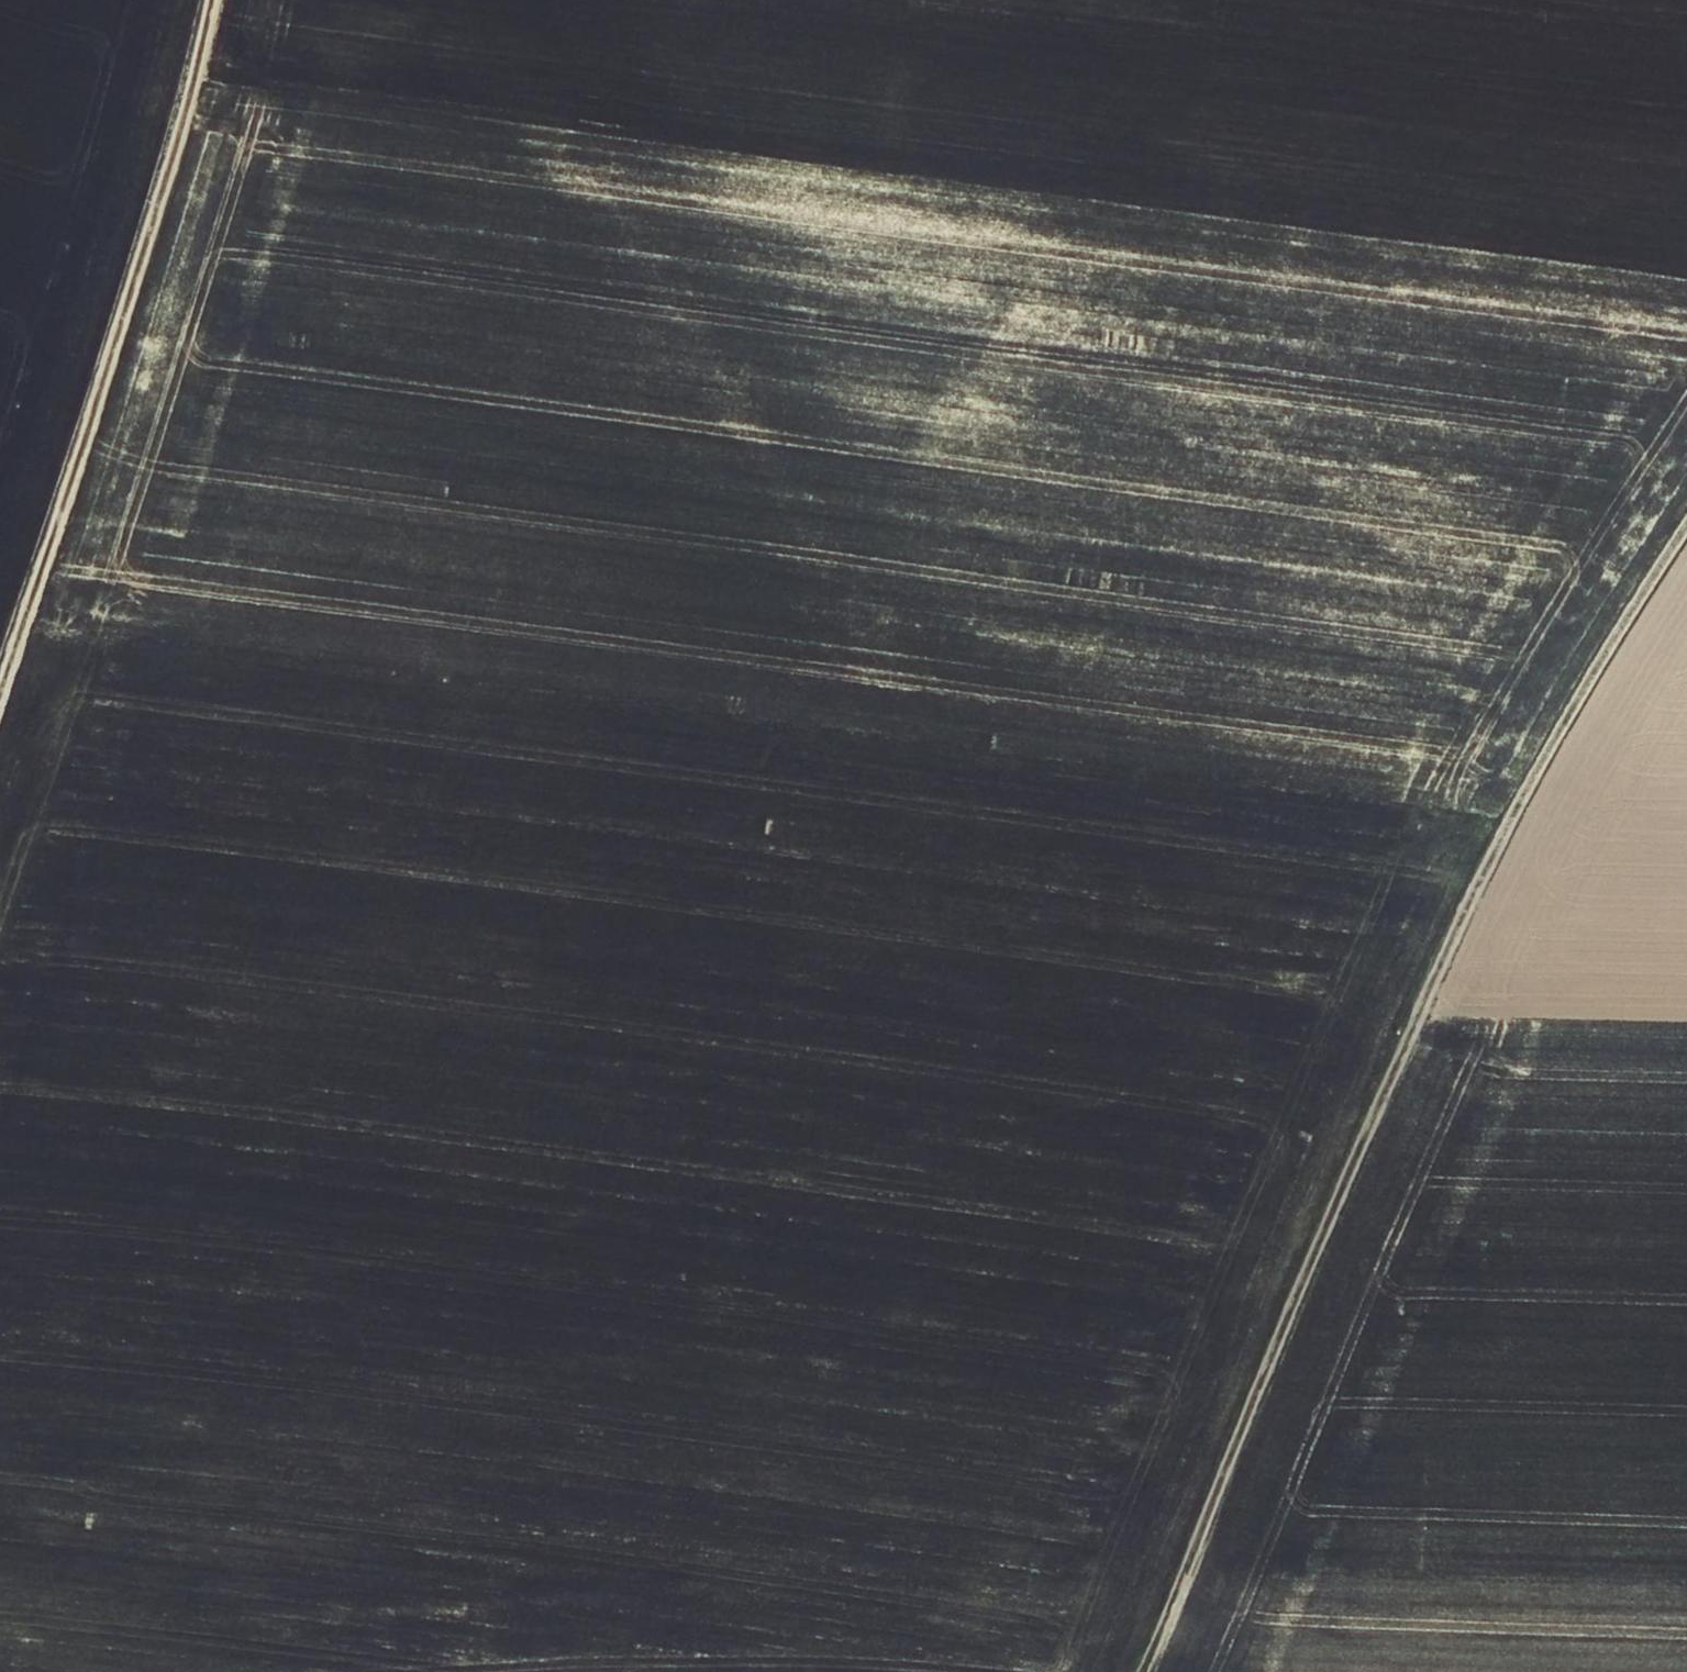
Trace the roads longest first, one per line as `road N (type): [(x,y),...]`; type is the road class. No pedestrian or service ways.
road 1 (track): [(1686,529),(1612,645),(1463,917),(1210,1501)]
road 2 (track): [(0,703),(187,110),(213,0)]

